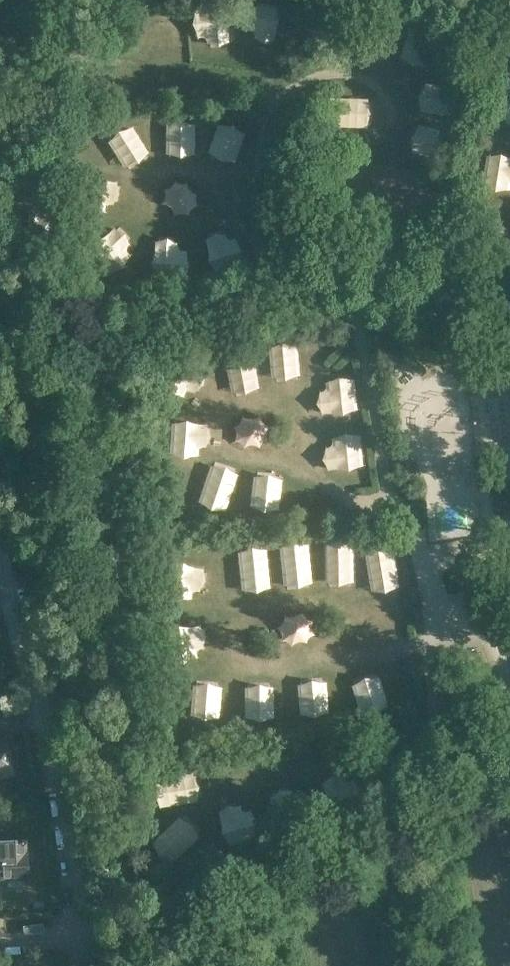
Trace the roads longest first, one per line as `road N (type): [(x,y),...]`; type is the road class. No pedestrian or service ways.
road 1 (track): [(390,266),(364,317),(259,245),(271,103),(328,73),(366,77),(384,91),(390,118)]
road 2 (unclassified): [(82,936),(254,894),(509,771)]
road 3 (residential): [(82,936),(0,631)]
road 4 (track): [(364,317),(391,501),(347,498)]
road 5 (track): [(509,198),(390,266),(394,238)]

